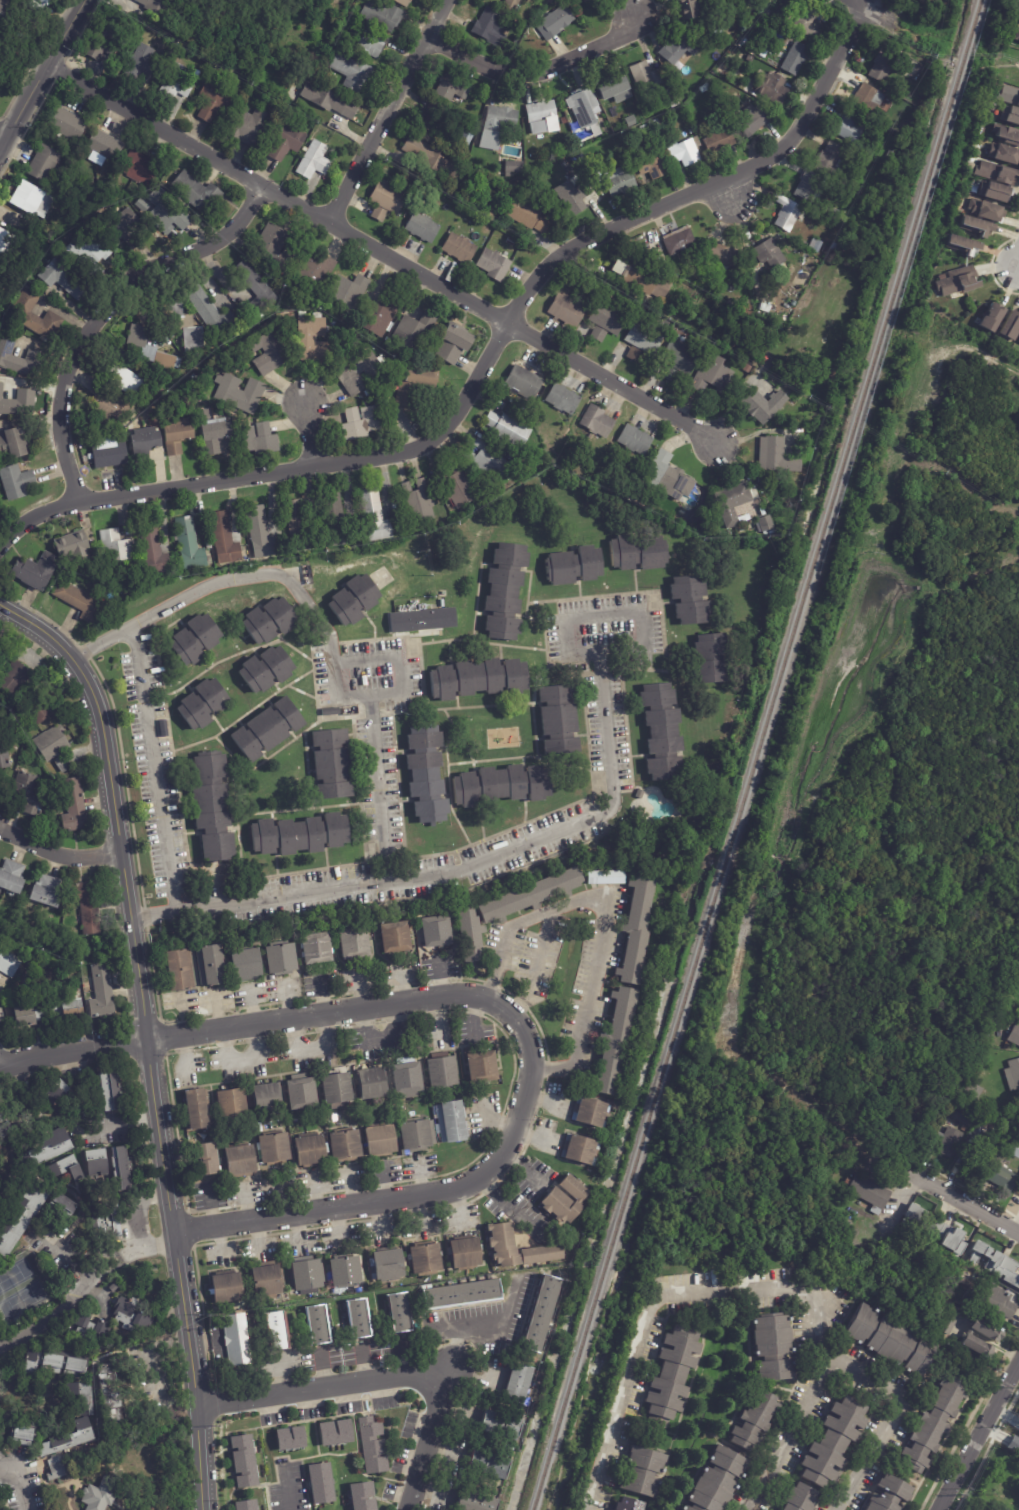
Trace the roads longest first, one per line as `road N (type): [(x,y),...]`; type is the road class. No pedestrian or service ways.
road 1 (residential): [(130,629),(181,905),(468,869),(613,811),(600,657),(645,650),(638,613),(571,620),(576,654),(600,657)]
road 2 (residential): [(867,6),(779,151),(550,263),(459,411),(432,439),(395,454),(77,501),(27,520),(0,544)]
road 3 (residential): [(175,1238),(446,1192),(488,1173),(512,1135),(528,1078),(521,1027),(488,1000),(446,995),(0,1065)]
road 4 (residential): [(715,441),(47,65)]
road 5 (tertiary): [(138,960),(206,1509)]
road 6 (residential): [(71,659),(225,581),(270,574),(310,606),(334,647),(342,696),(407,691),(401,656),(337,664)]
road 7 (residential): [(260,185),(217,242),(116,302),(84,335),(64,379),(59,426),(77,501)]
road 8 (residential): [(198,1404),(451,1367),(408,1509)]
road 9 (residential): [(488,1000),(511,928),(600,896),(607,911),(577,1064),(529,1071)]
road 10 (tertiary): [(0,604),(61,647),(90,689),(135,936)]
road 11 (residential): [(447,0),(328,222)]
road 12 (residential): [(637,15),(587,52),(533,72),(484,66),(427,38)]
road 13 (residential): [(175,1238),(110,1263),(53,1317),(0,1344)]
road 14 (residential): [(373,694),(384,882)]
road 15 (tertiary): [(83,0),(0,150)]
road 16 (residential): [(1018,1361),(937,1509)]
road 17 (residential): [(122,852),(71,856),(0,831)]
road 18 (residential): [(1018,1233),(913,1174)]

